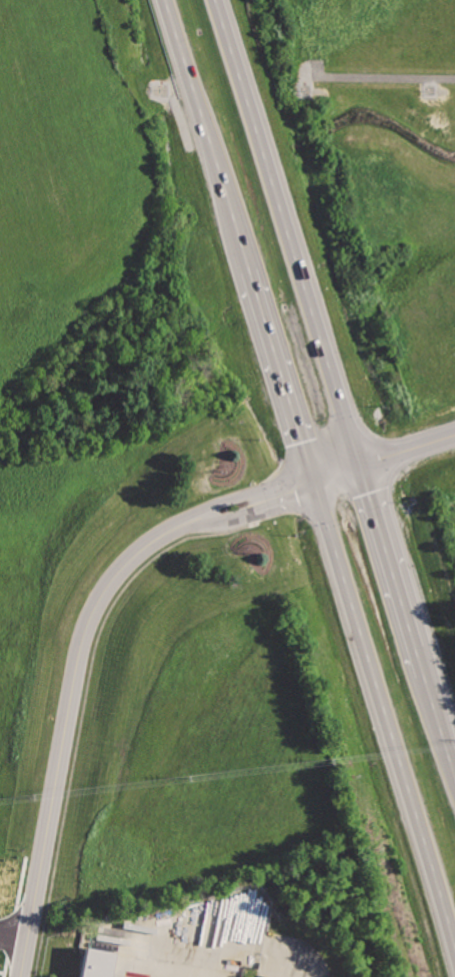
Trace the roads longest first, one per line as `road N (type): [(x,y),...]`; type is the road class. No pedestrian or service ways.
road 1 (residential): [(204,514),(144,549),(100,601),(76,673),(20,976)]
road 2 (primary): [(360,463),(217,0)]
road 3 (primary): [(313,483),(454,930)]
road 4 (primary): [(167,0),(249,269)]
road 5 (primary): [(249,269),(313,483)]
road 6 (primary): [(417,645),(360,463)]

